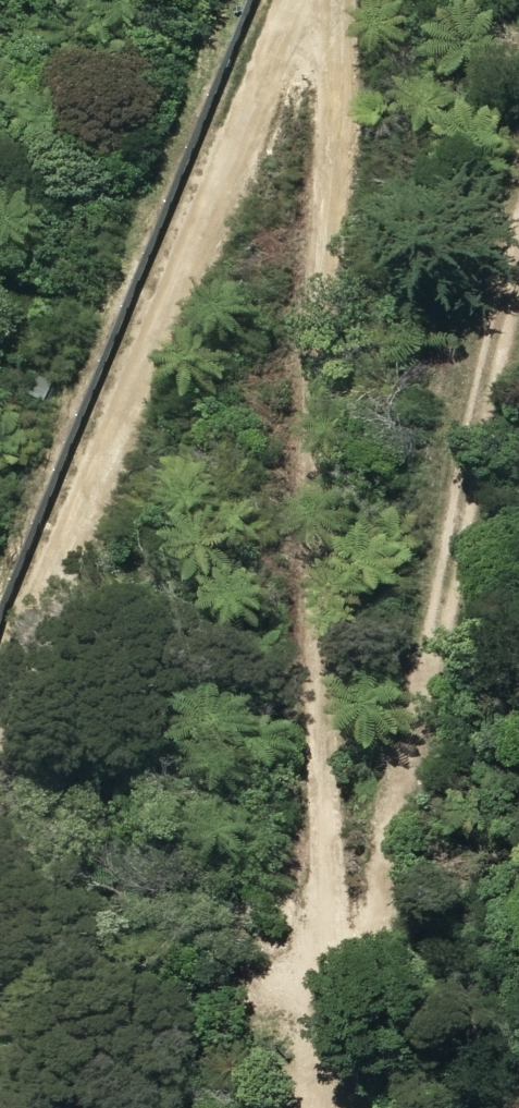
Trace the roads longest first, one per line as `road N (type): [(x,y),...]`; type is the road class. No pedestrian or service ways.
road 1 (track): [(331,0),(334,101),(320,241),(311,539),(334,1059)]
road 2 (track): [(518,271),(483,410),(393,909),(334,1059)]
road 3 (track): [(306,0),(37,617),(0,732)]

